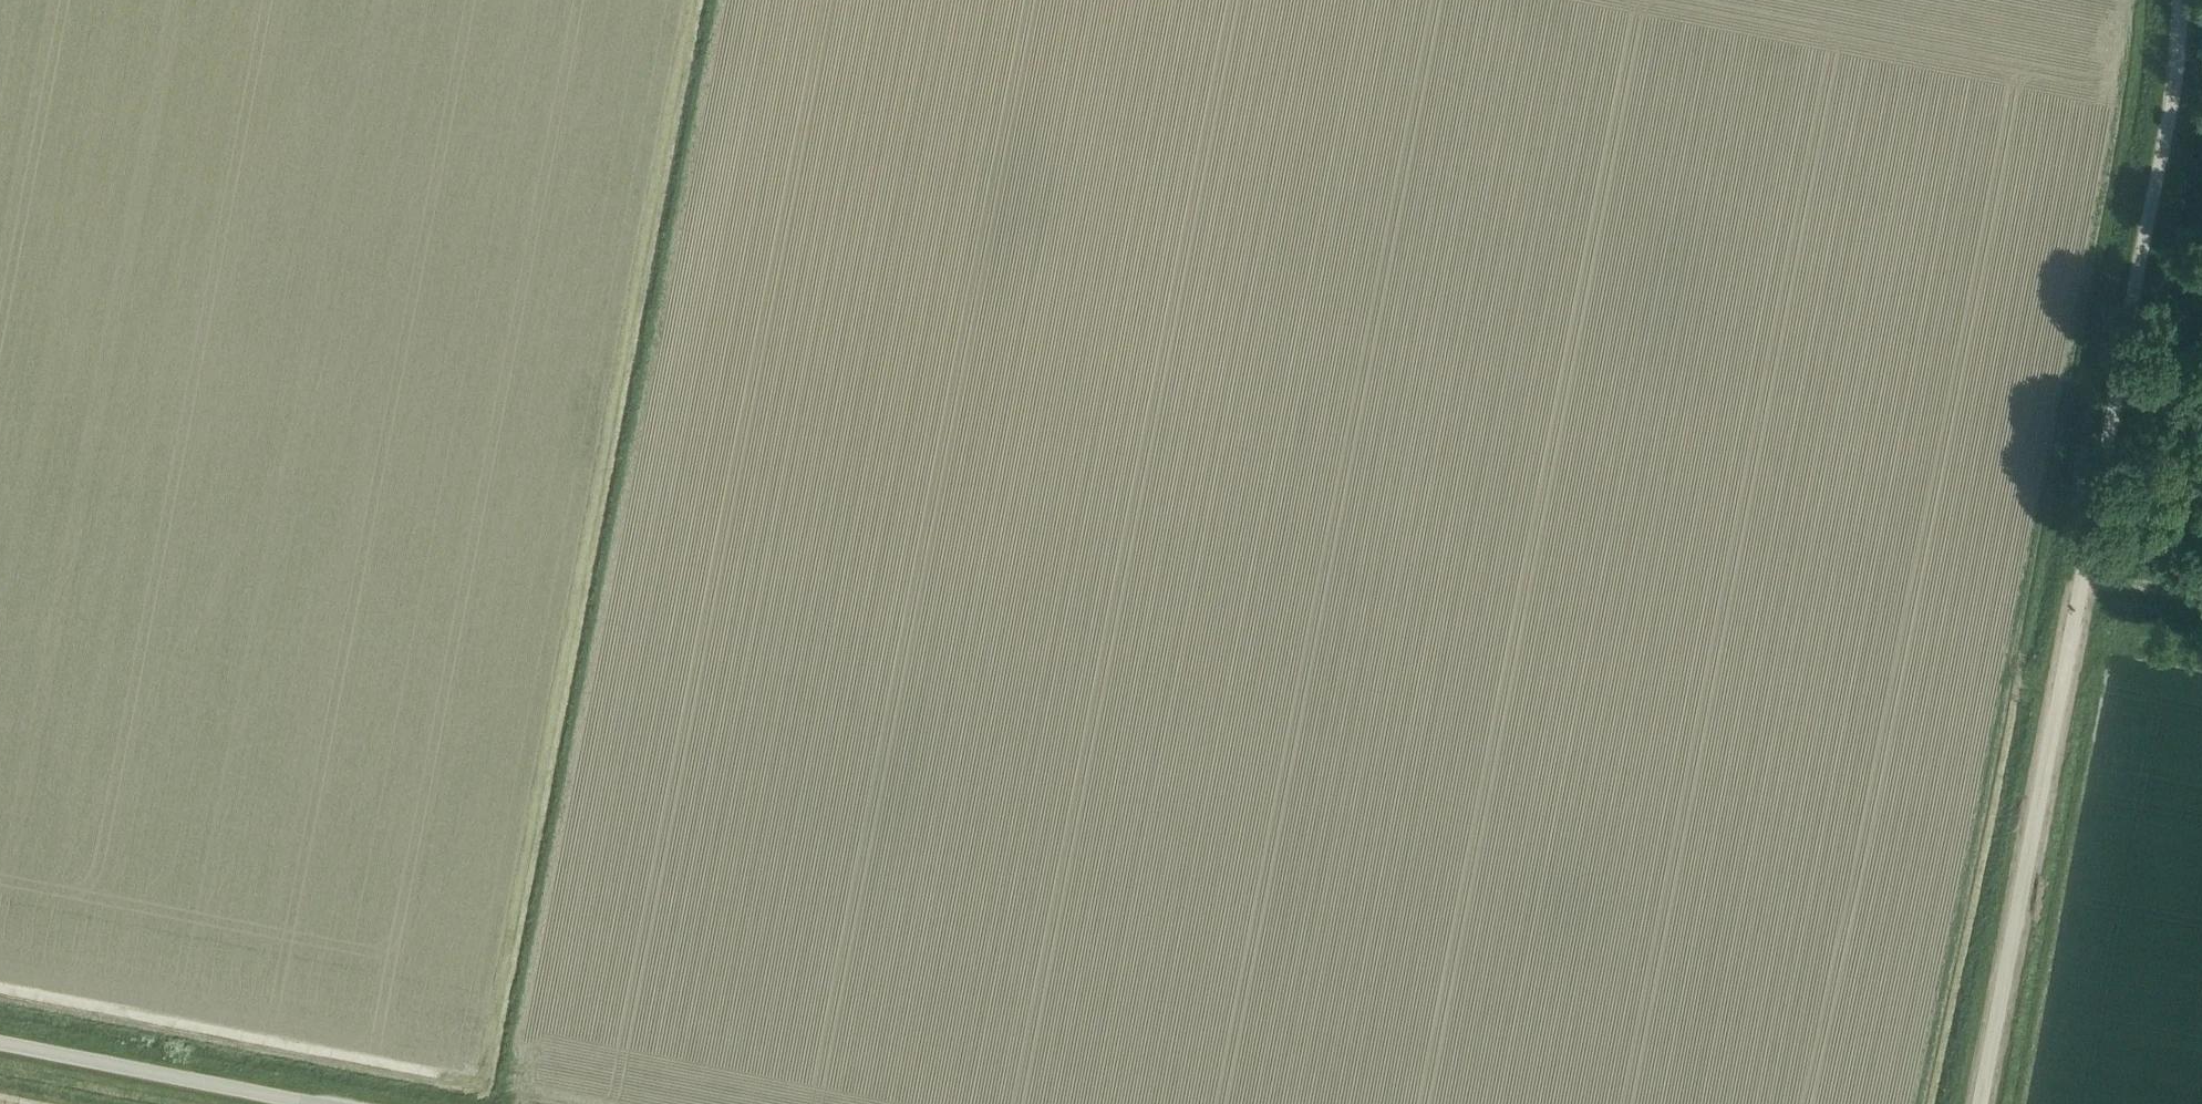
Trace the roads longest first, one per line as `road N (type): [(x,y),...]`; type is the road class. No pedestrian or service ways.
road 1 (unclassified): [(1980,1103),(2168,116),(2182,0)]
road 2 (unclassified): [(0,1042),(319,1103)]

